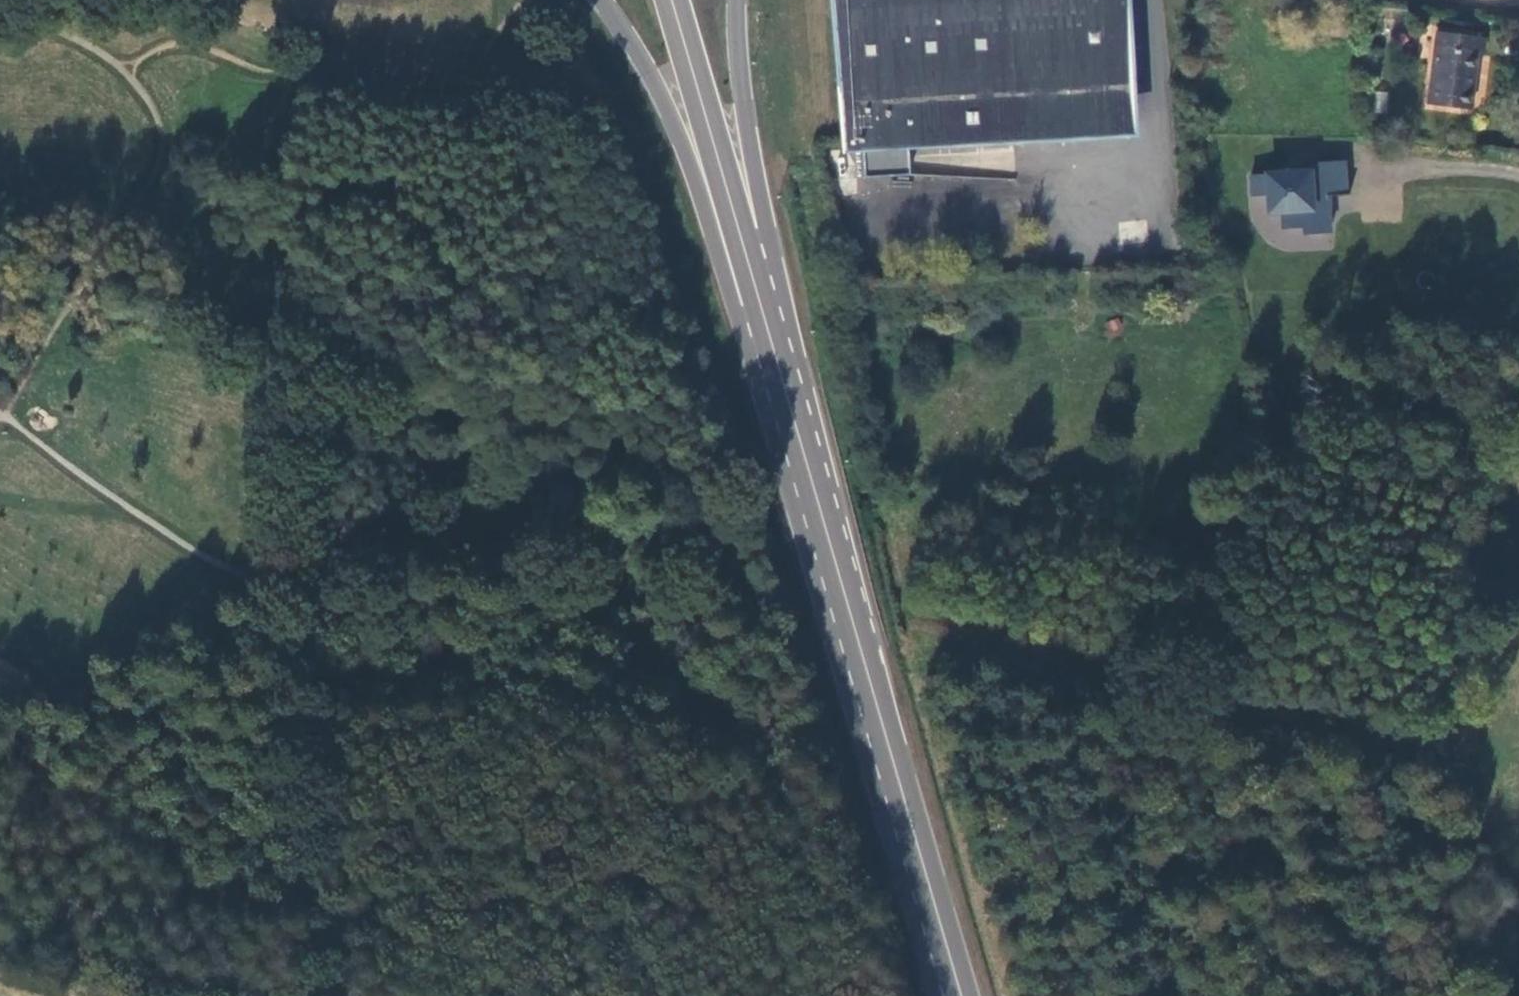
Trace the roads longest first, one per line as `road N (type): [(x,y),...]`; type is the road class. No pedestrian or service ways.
road 1 (secondary): [(600,0),(675,116),(794,484),(840,576)]
road 2 (secondary): [(673,0),(805,452)]
road 3 (secondary): [(805,452),(748,134),(737,0)]
road 4 (secondary): [(840,576),(963,995)]
road 5 (secondary): [(805,452),(840,576)]

